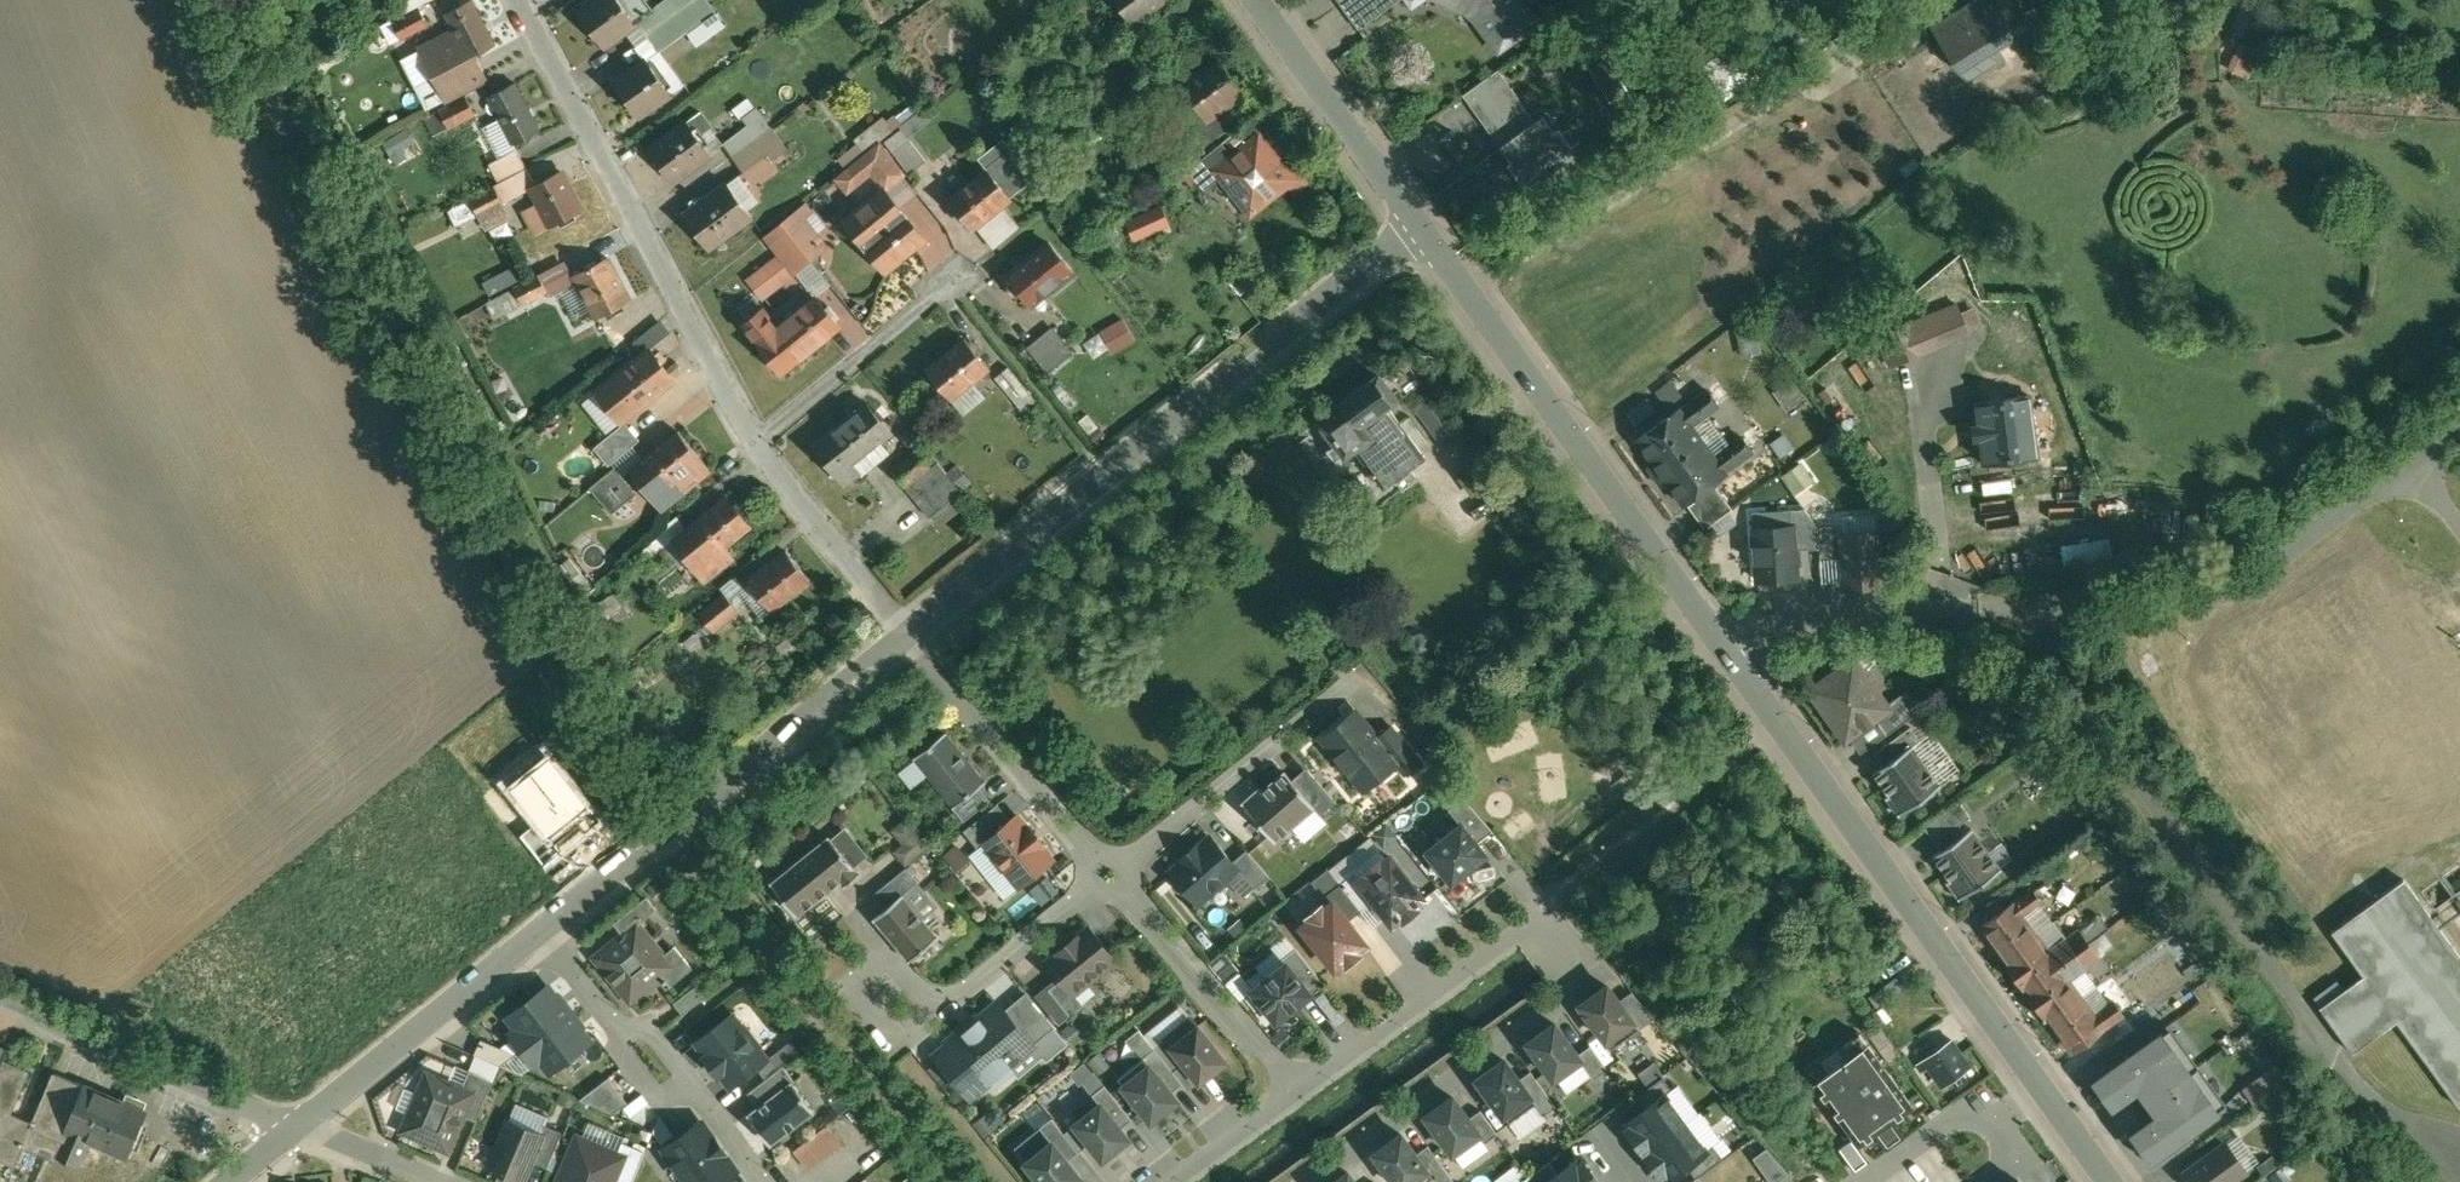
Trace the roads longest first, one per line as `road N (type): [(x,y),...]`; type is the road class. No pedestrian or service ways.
road 1 (tertiary): [(2041,1086),(1425,225)]
road 2 (residential): [(1295,1092),(1535,915),(1585,981),(1309,1181)]
road 3 (residential): [(1425,225),(909,634)]
road 4 (residential): [(522,0),(753,446)]
road 5 (residential): [(909,634),(545,933)]
road 6 (residential): [(303,1122),(0,993)]
road 7 (residential): [(1127,861),(1375,666)]
road 8 (residential): [(545,933),(303,1122)]
road 9 (residential): [(909,634),(1097,858)]
road 10 (tertiary): [(1425,225),(1260,0)]
road 11 (residential): [(1126,891),(1295,1092)]
road 12 (residential): [(953,280),(753,446)]
road 13 (residential): [(753,446),(909,634)]
road 14 (residential): [(901,1003),(935,1012),(1093,888)]
road 15 (residential): [(2000,1122),(1981,1112),(1957,1115),(1862,1181)]
road 16 (residential): [(443,1181),(303,1122)]
road 17 (residential): [(1173,1181),(1295,1092)]
road 18 (residential): [(545,933),(630,1042)]
road 19 (residential): [(689,1082),(763,1181)]

